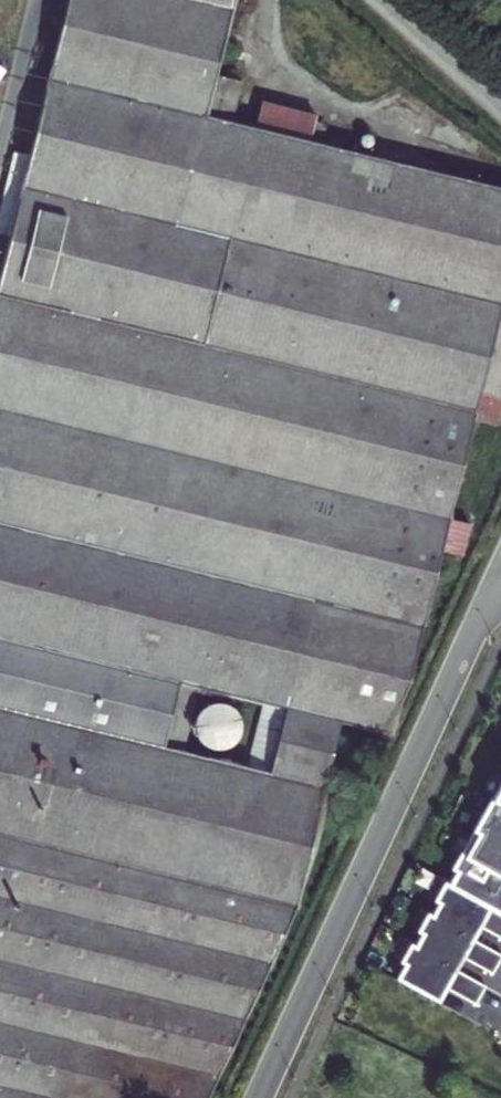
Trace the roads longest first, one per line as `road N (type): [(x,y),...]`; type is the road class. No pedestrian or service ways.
road 1 (residential): [(497,574),(252,1097)]
road 2 (residential): [(371,0),(500,112)]

